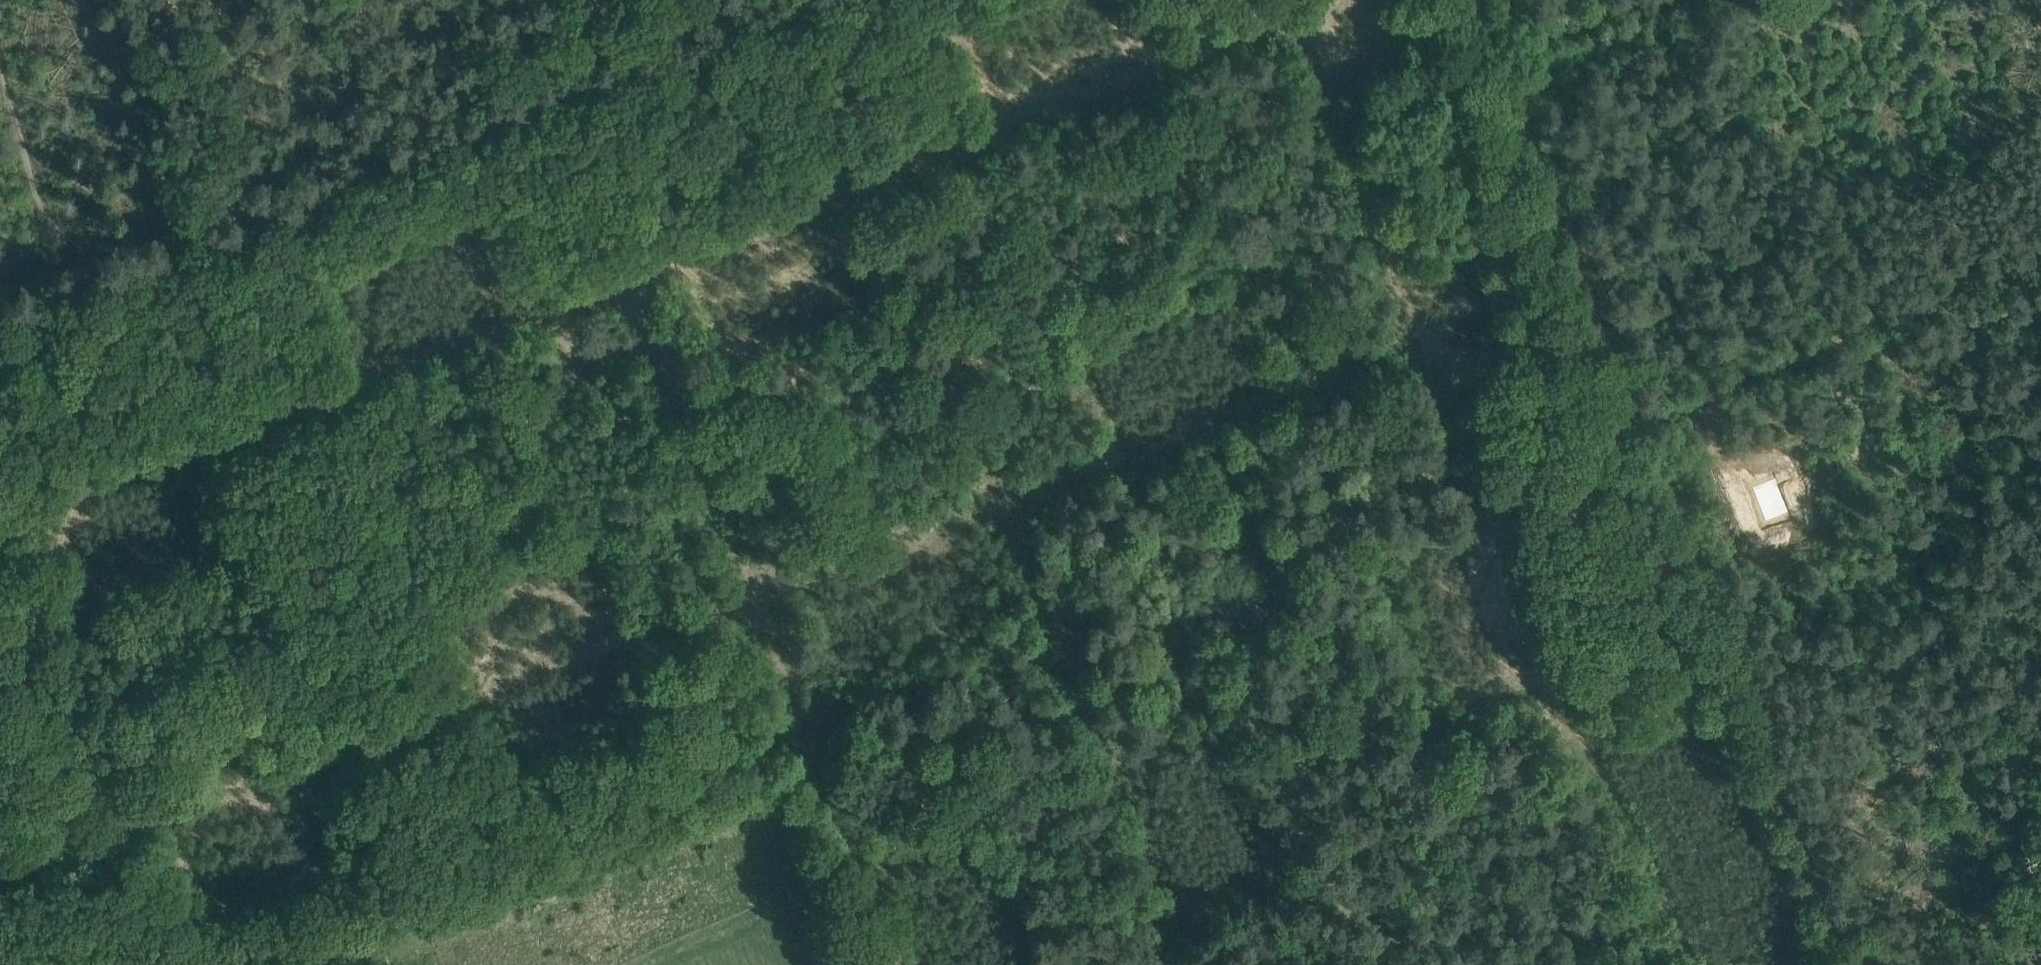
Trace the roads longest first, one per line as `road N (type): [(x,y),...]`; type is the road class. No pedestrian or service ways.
road 1 (track): [(540,75),(109,246)]
road 2 (track): [(734,0),(540,75)]

